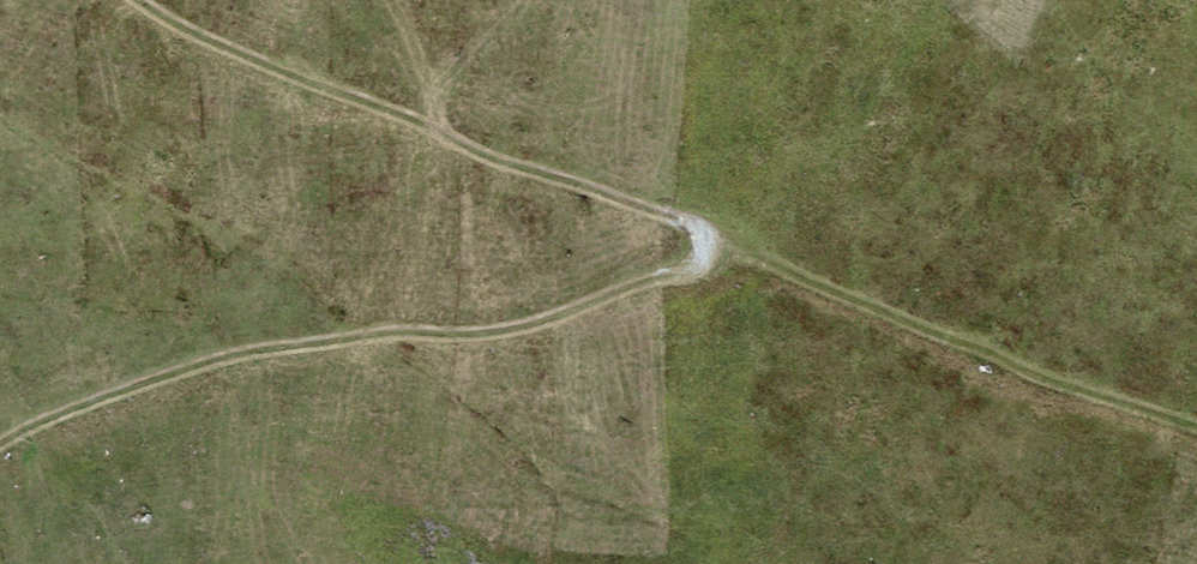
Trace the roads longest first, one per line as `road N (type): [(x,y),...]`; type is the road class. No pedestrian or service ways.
road 1 (track): [(0,442),(95,398),(199,365),(410,328),(476,331),(541,320),(694,265),(698,241),(690,221),(278,71),(140,0)]
road 2 (track): [(698,241),(1196,428)]

